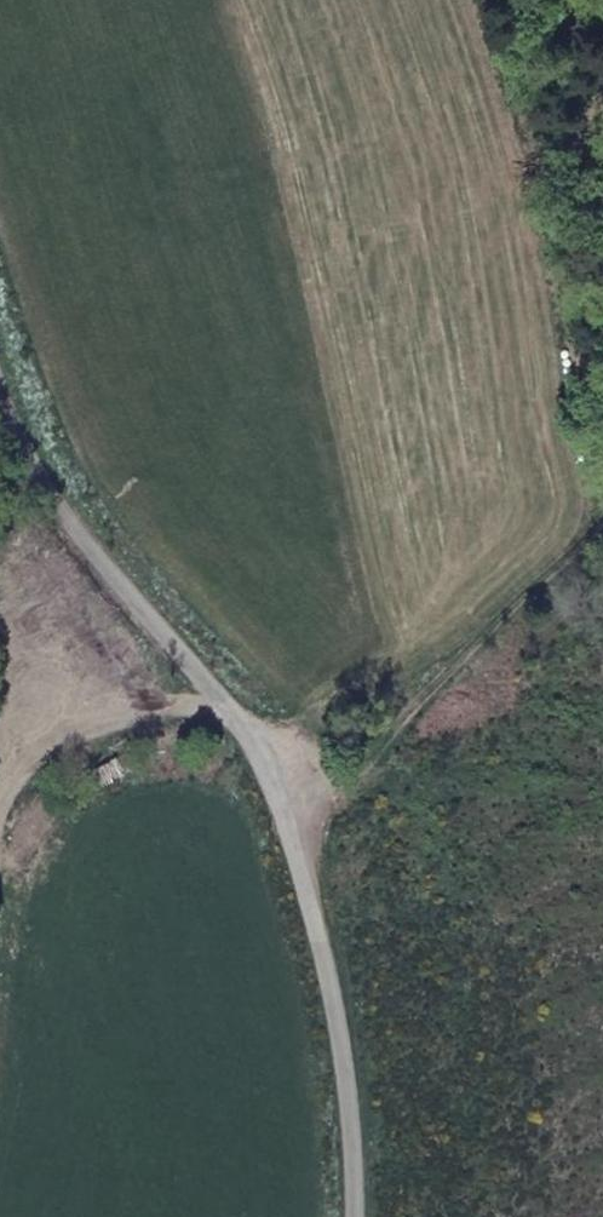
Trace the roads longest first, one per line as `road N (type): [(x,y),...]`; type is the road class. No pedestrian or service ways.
road 1 (unclassified): [(360,1216),(334,1001),(298,847),(265,759),(101,565),(44,484),(0,387)]
road 2 (track): [(265,759),(320,765),(365,753),(602,523)]
road 3 (track): [(0,794),(56,750),(138,717),(222,704)]

